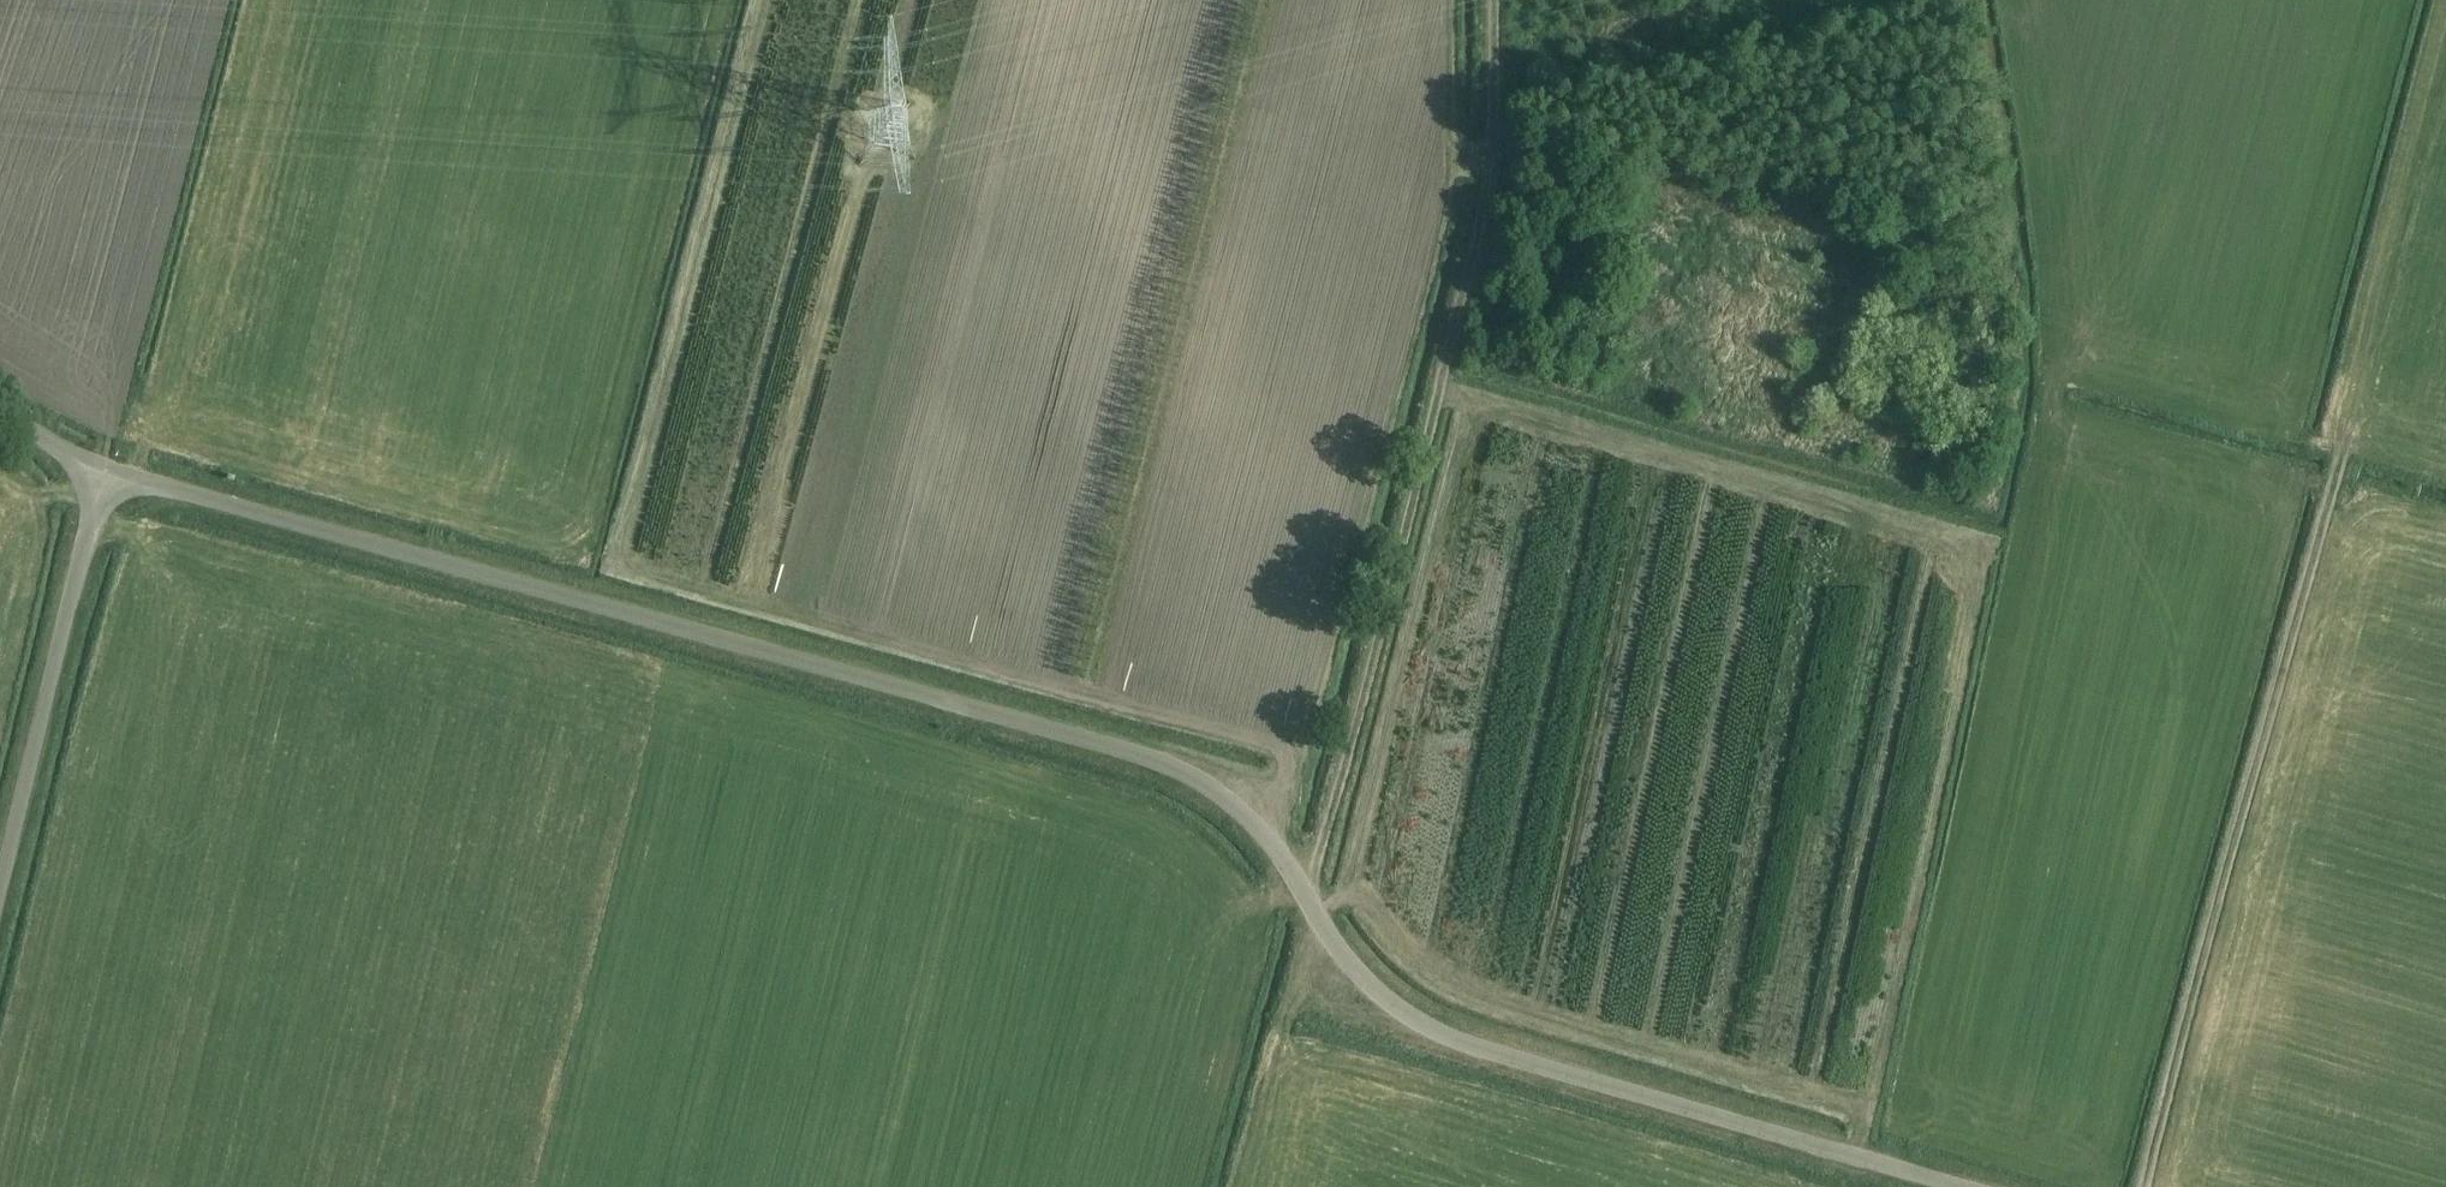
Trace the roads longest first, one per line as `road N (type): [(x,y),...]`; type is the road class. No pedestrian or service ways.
road 1 (unclassified): [(1897,1186),(1470,1065),(1381,1005),(1250,838),(1141,772),(102,489)]
road 2 (unclassified): [(0,899),(102,489)]

